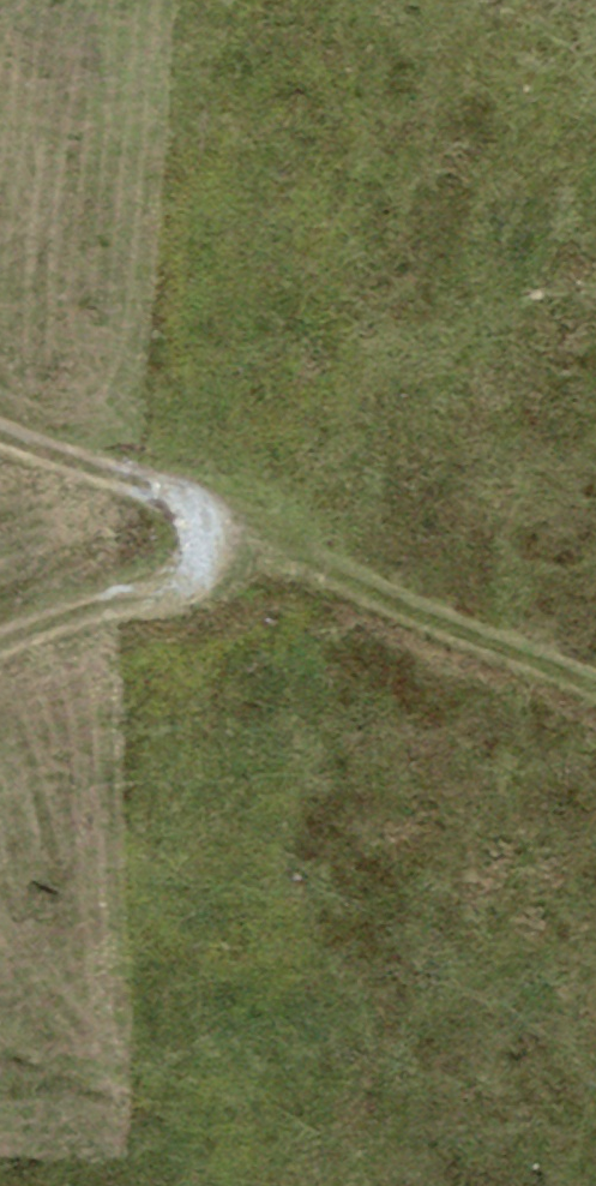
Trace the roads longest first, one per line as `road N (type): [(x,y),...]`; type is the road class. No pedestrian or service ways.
road 1 (track): [(0,644),(181,578),(190,531),(173,491),(0,437)]
road 2 (track): [(190,531),(595,680)]

